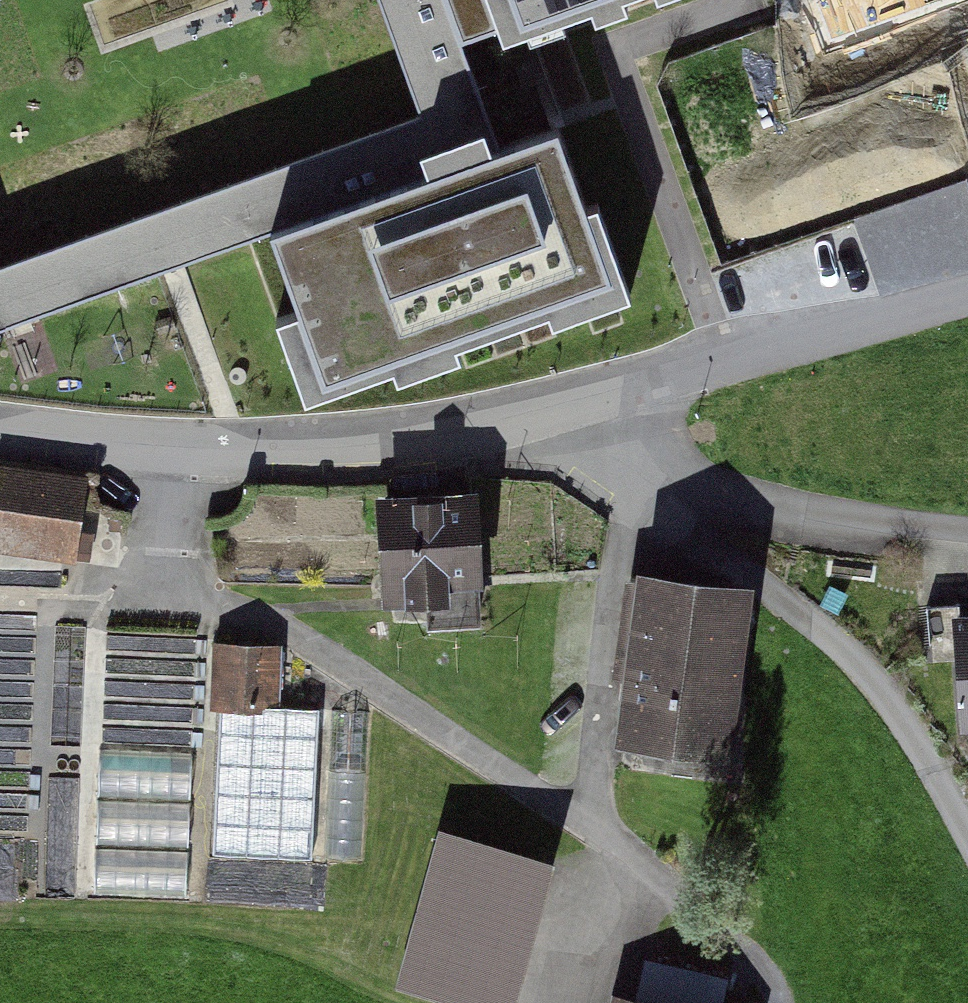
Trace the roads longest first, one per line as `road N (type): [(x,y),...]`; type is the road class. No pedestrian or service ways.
road 1 (residential): [(596,401),(469,427),(315,440),(168,444),(0,425)]
road 2 (residential): [(596,401),(651,480),(872,525),(967,533)]
road 3 (residential): [(967,295),(596,401)]

